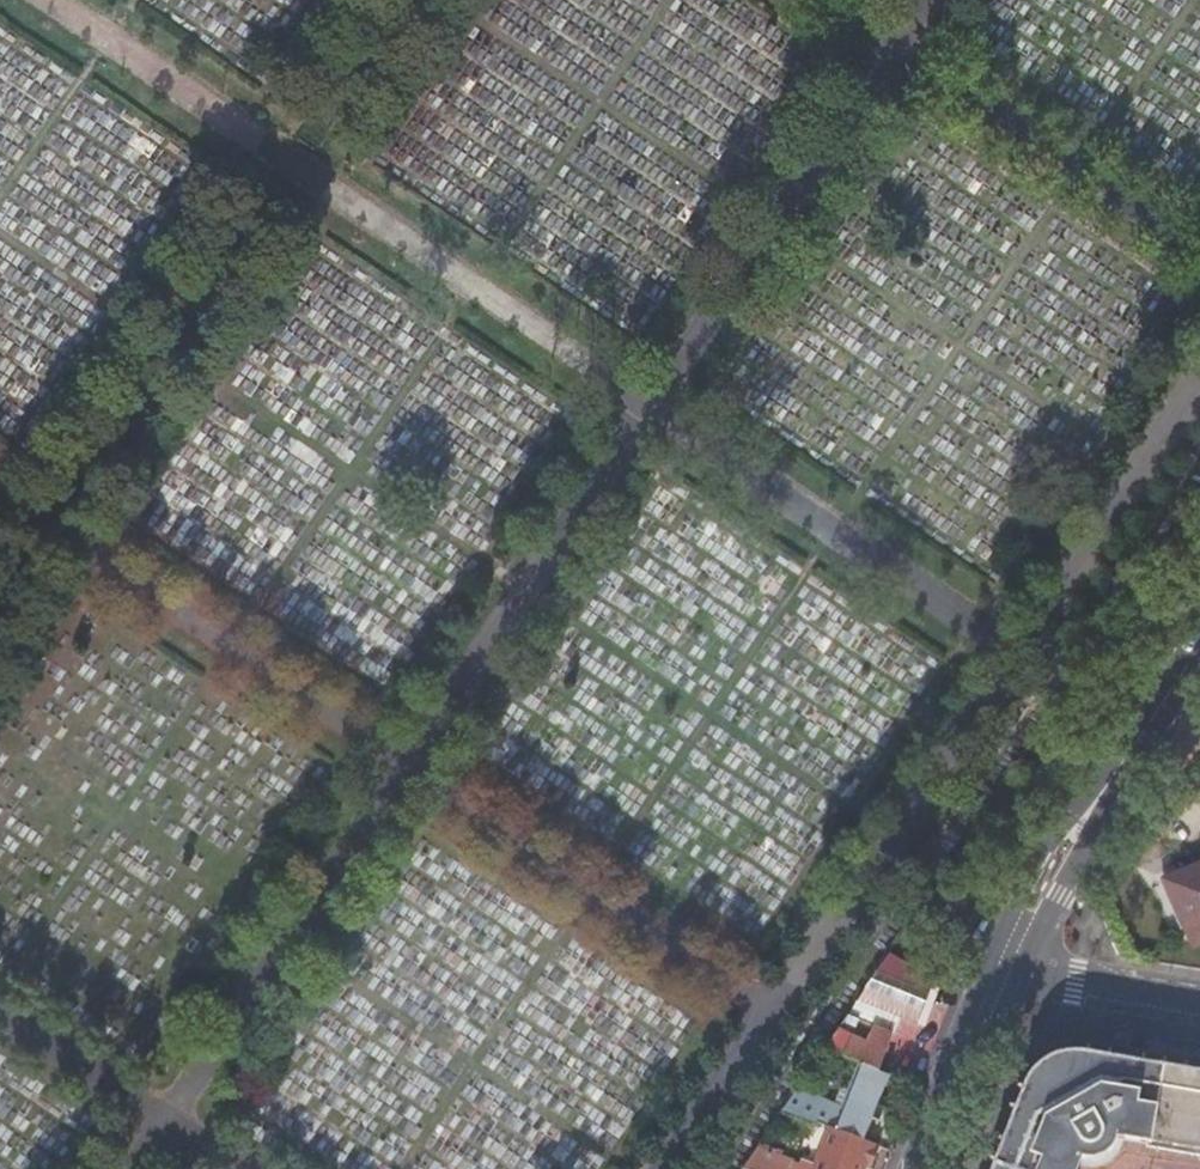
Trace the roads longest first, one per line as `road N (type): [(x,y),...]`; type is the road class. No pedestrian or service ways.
road 1 (track): [(403,0),(0,588)]
road 2 (tertiary): [(1148,725),(1040,856),(992,953),(908,1168)]
road 3 (tertiary): [(1021,970),(1148,725)]
road 4 (tertiary): [(941,1168),(1021,970)]
road 5 (residential): [(1021,970),(1199,1003)]

